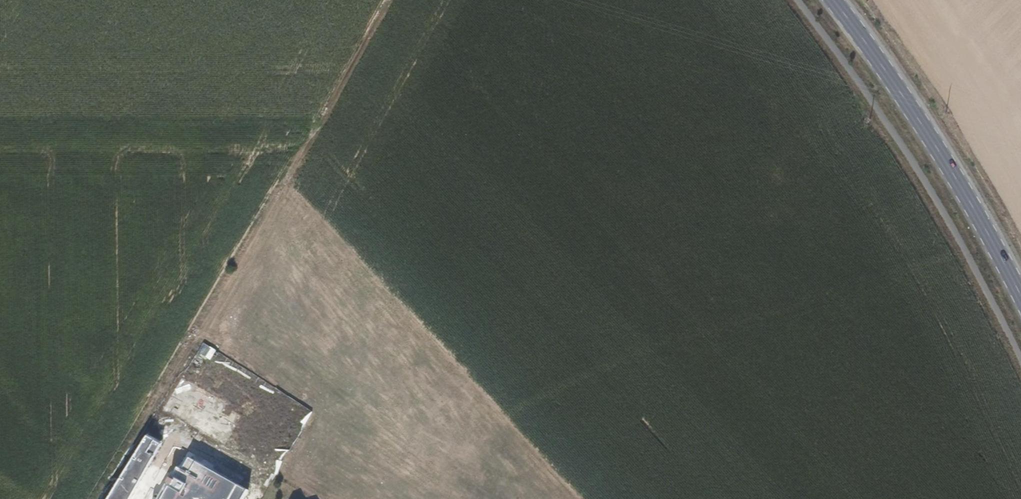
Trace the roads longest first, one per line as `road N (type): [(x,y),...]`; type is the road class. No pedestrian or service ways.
road 1 (track): [(100,498),(388,0)]
road 2 (secondary): [(1020,294),(919,118),(832,0)]

